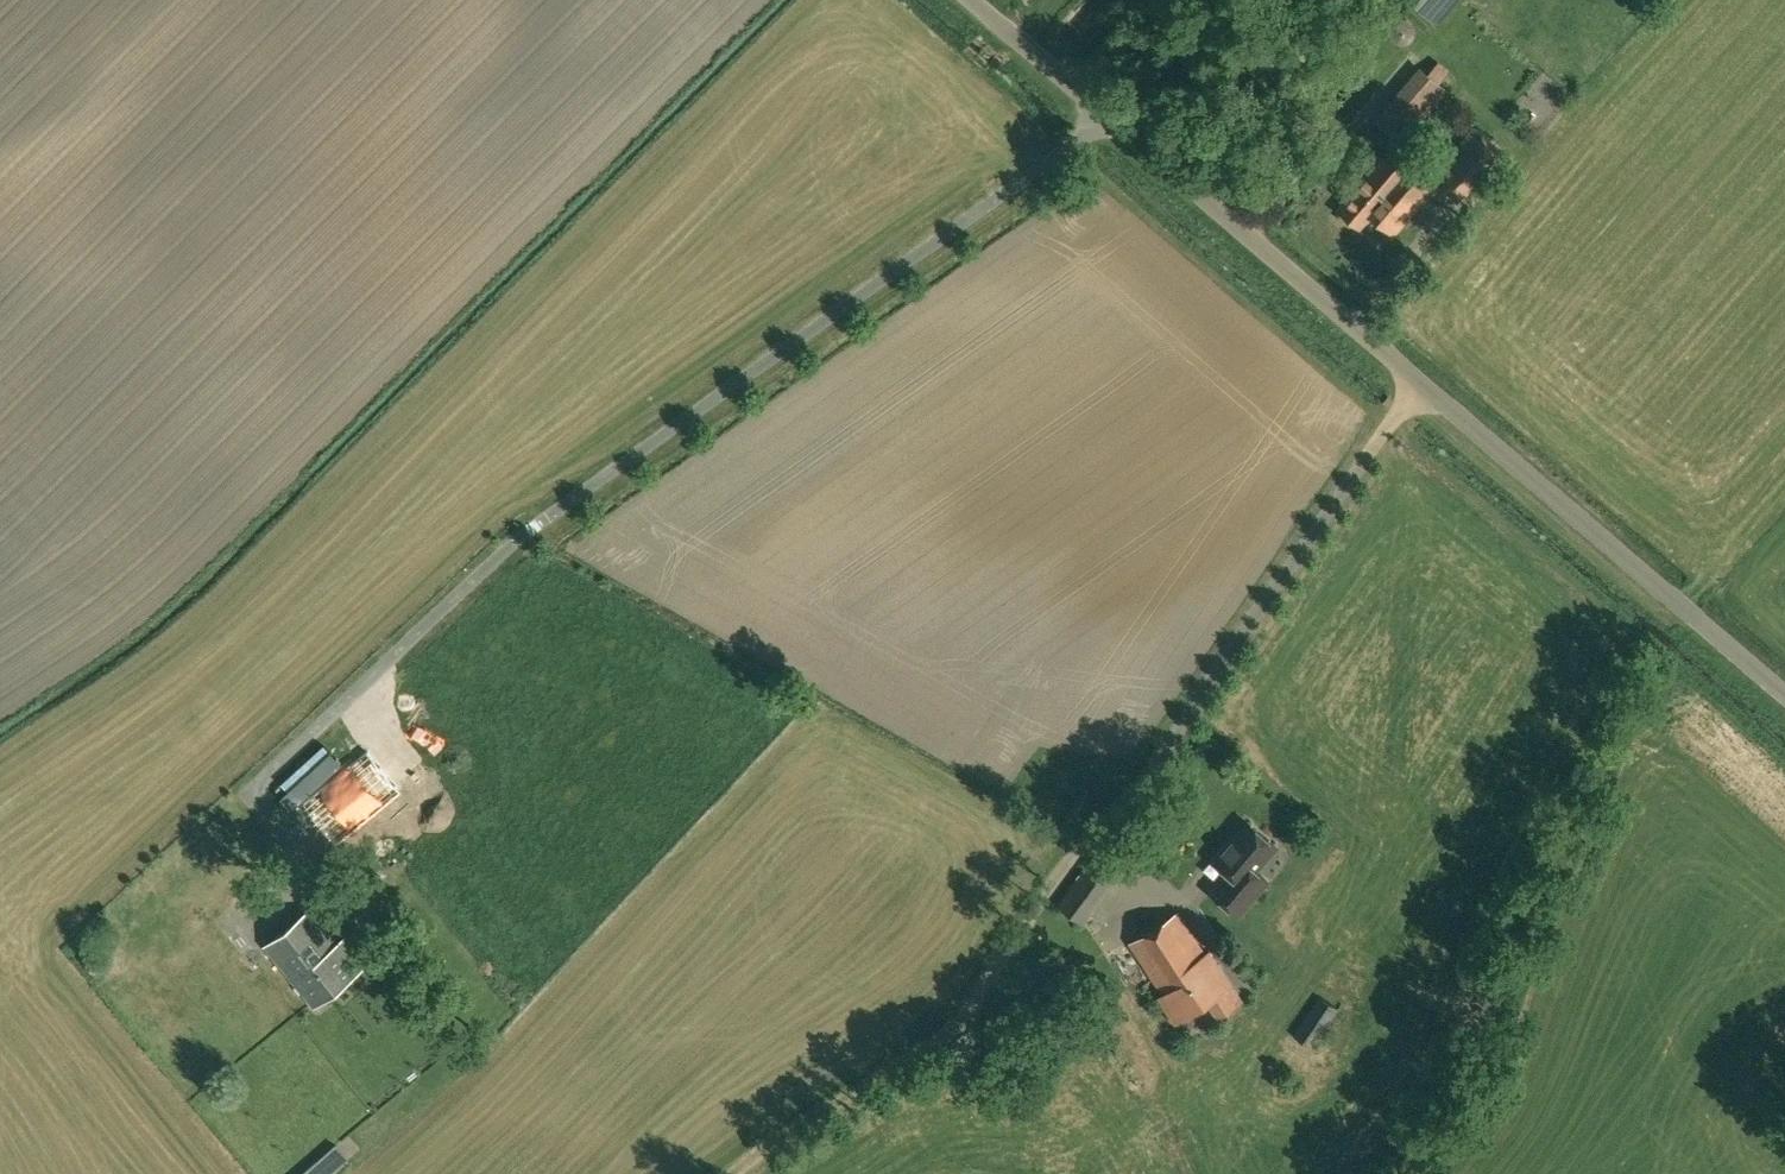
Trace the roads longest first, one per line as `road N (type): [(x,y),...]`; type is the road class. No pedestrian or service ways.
road 1 (unclassified): [(1784,694),(976,0)]

